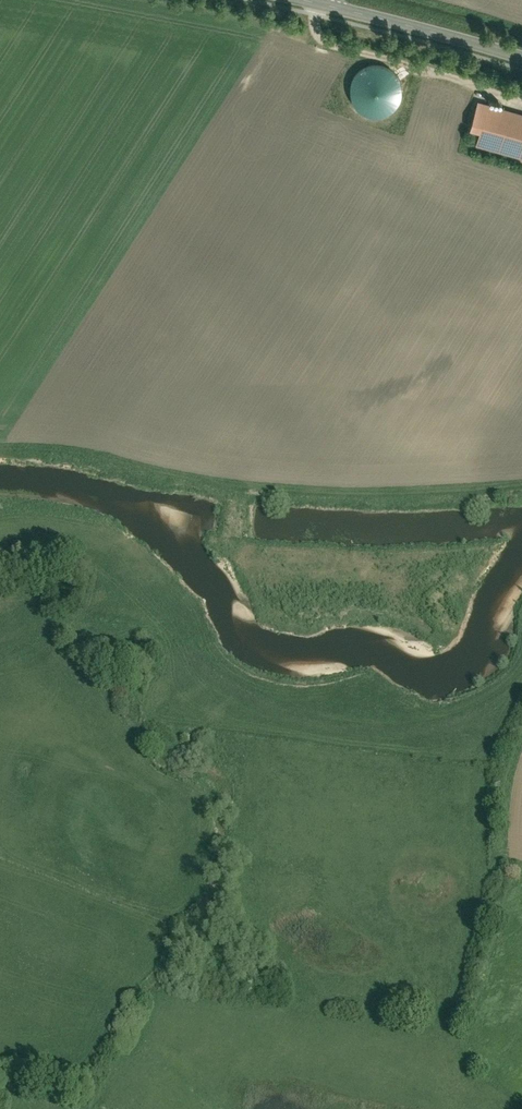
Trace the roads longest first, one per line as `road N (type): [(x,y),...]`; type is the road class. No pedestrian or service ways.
road 1 (tertiary): [(306,0),(521,59)]

